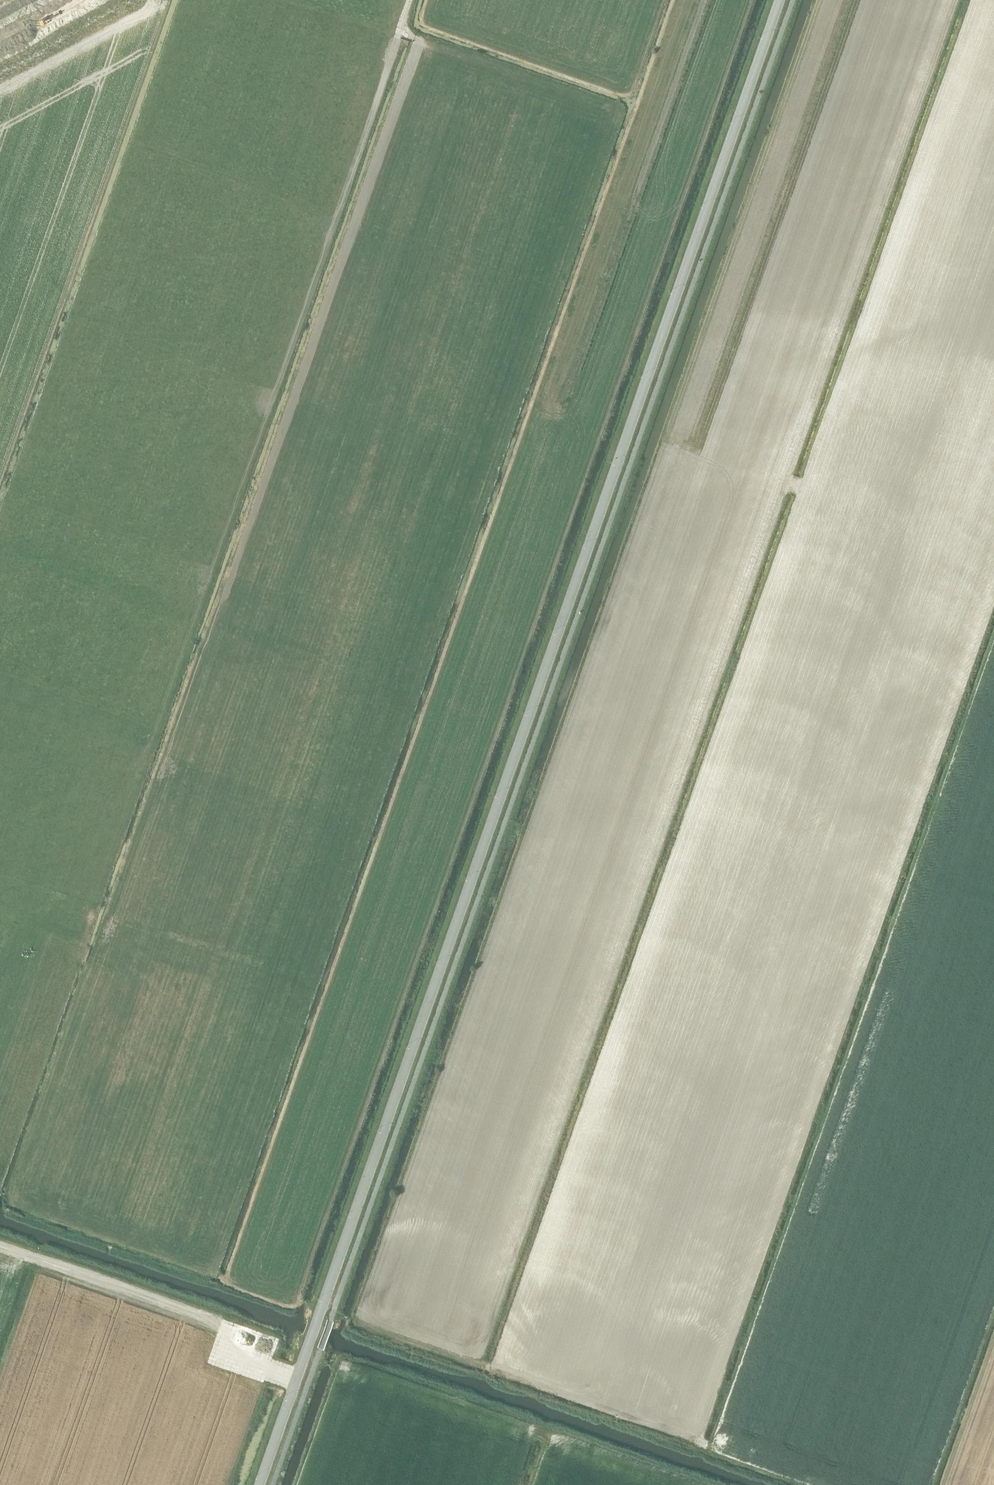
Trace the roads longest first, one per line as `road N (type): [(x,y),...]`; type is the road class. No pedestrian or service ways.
road 1 (tertiary): [(259,1484),(779,0)]

